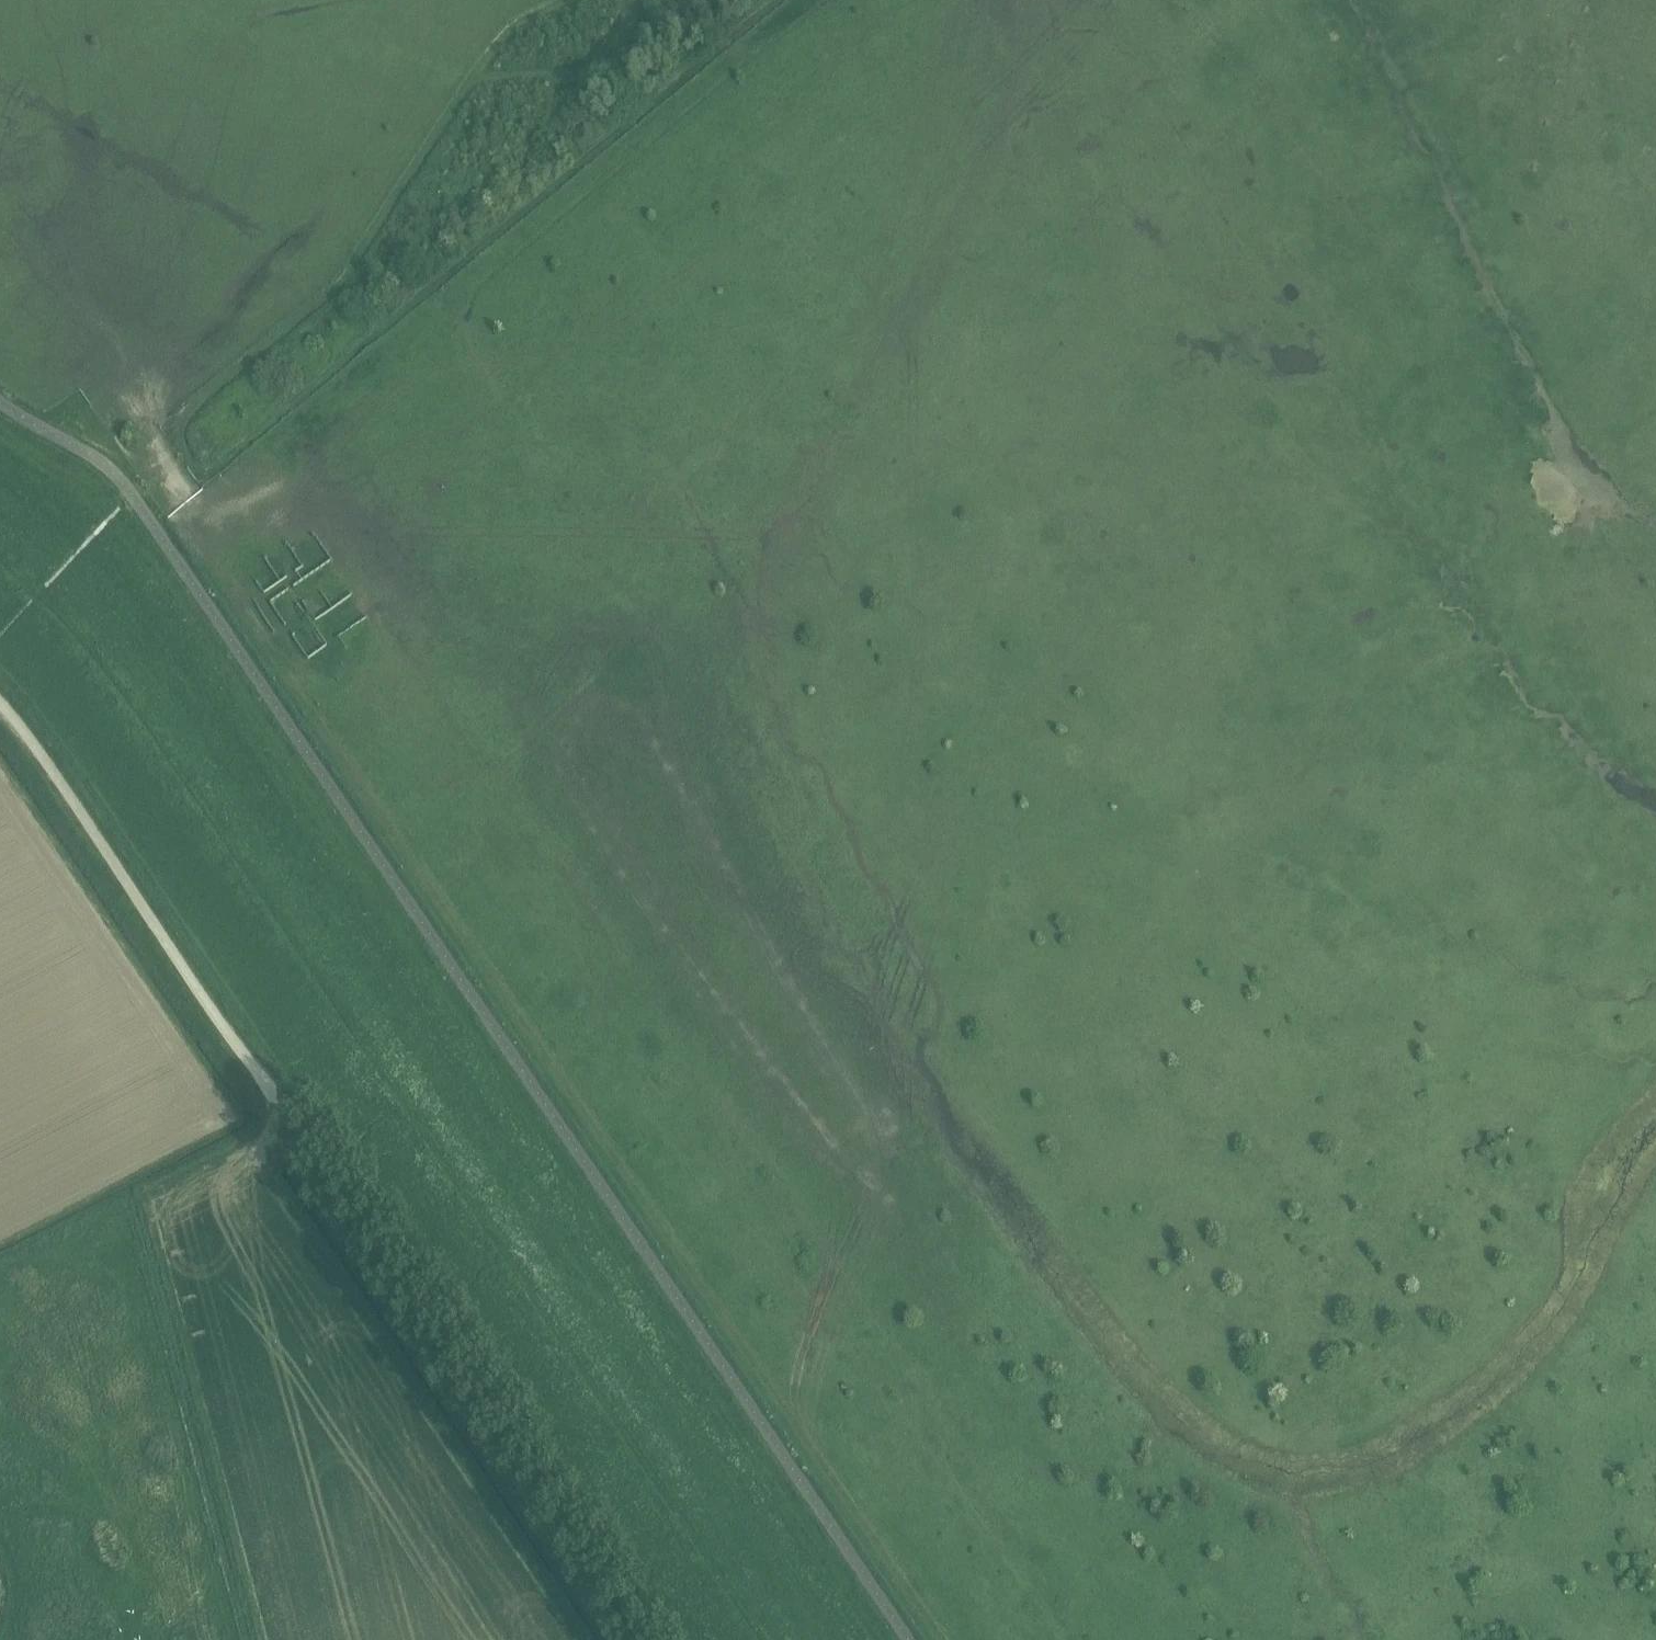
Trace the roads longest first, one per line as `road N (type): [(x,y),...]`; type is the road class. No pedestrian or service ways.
road 1 (track): [(942,1639),(161,480)]
road 2 (track): [(0,559),(40,592),(765,1639)]

